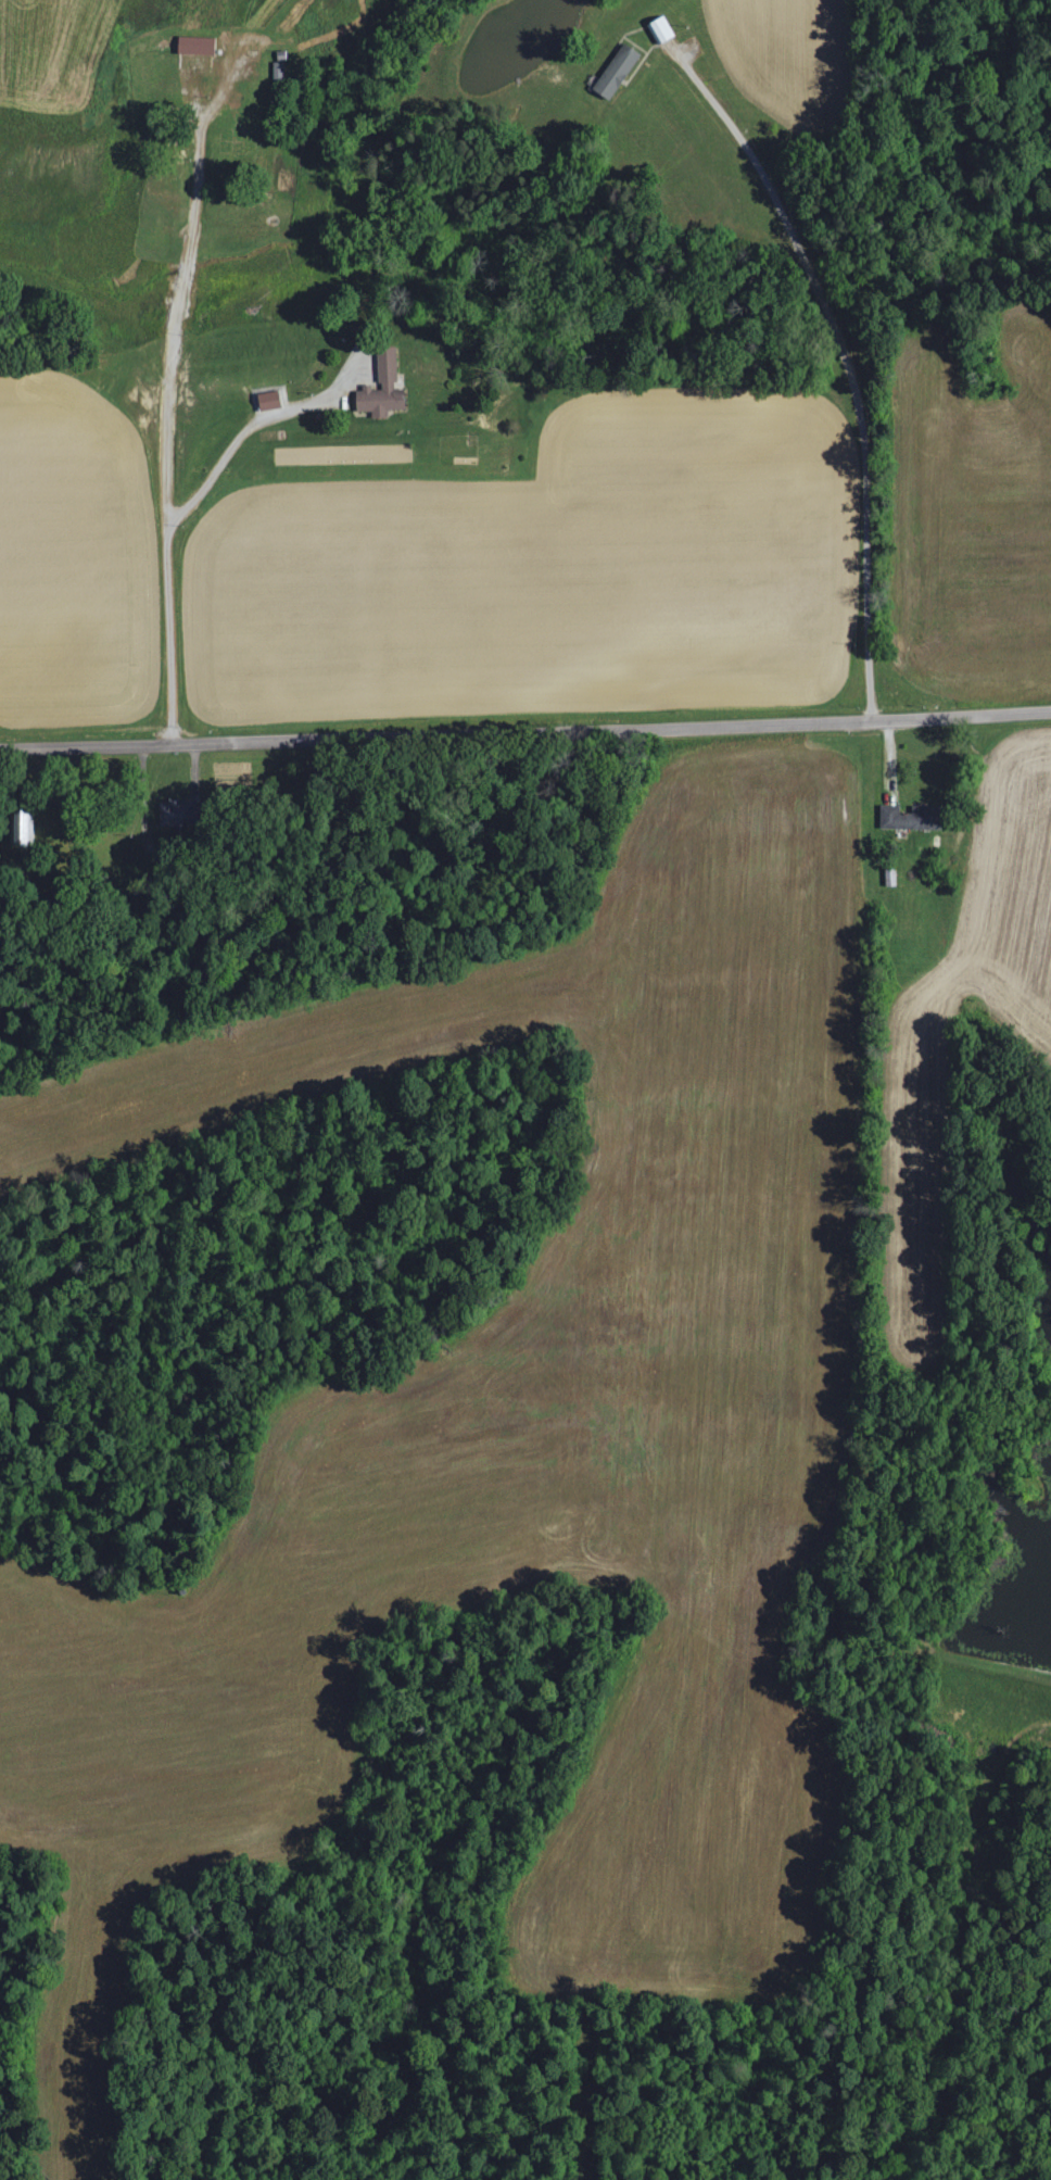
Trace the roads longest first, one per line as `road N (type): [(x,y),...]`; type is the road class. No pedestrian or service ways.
road 1 (residential): [(1050,711),(0,750)]
road 2 (residential): [(173,745),(164,520),(198,185),(197,70)]

